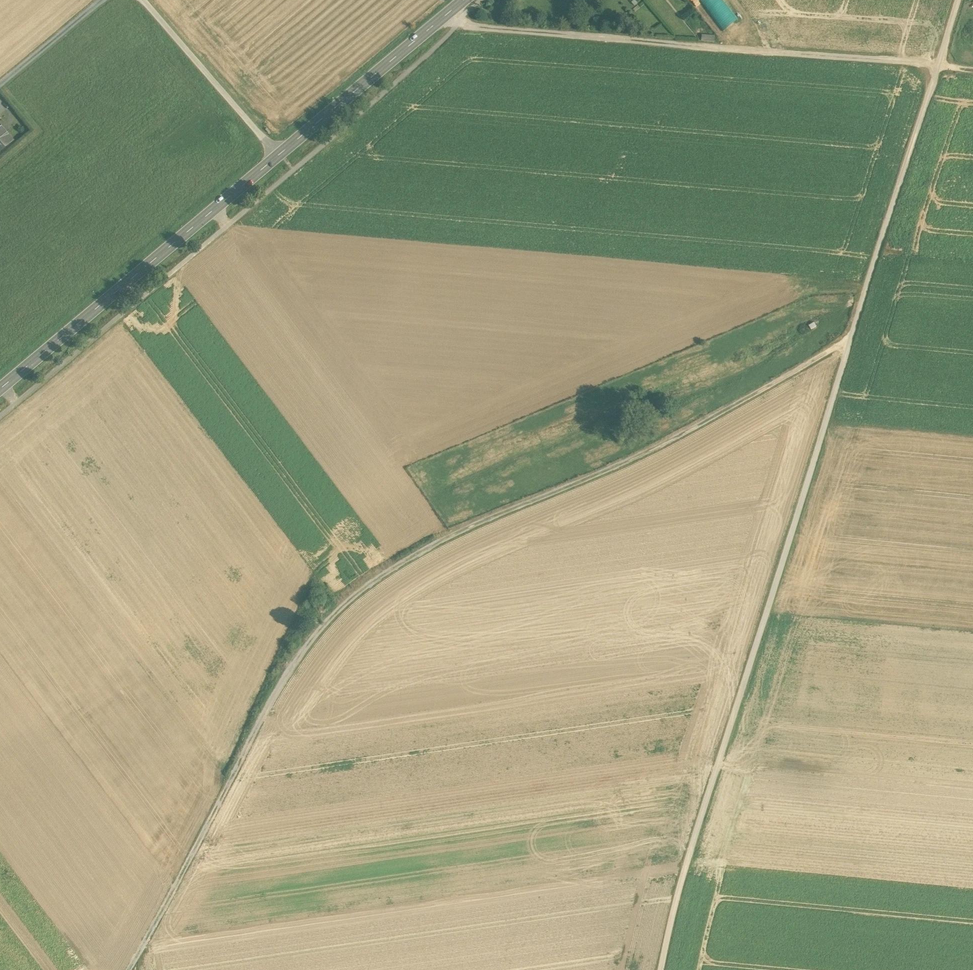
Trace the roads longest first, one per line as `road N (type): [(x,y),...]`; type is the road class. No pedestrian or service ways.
road 1 (track): [(661,969),(711,784),(959,0)]
road 2 (track): [(850,342),(644,453),(430,548),(342,604),(296,656),(133,969)]
road 3 (primary): [(0,389),(464,0)]
road 4 (track): [(972,67),(479,26),(450,12)]

